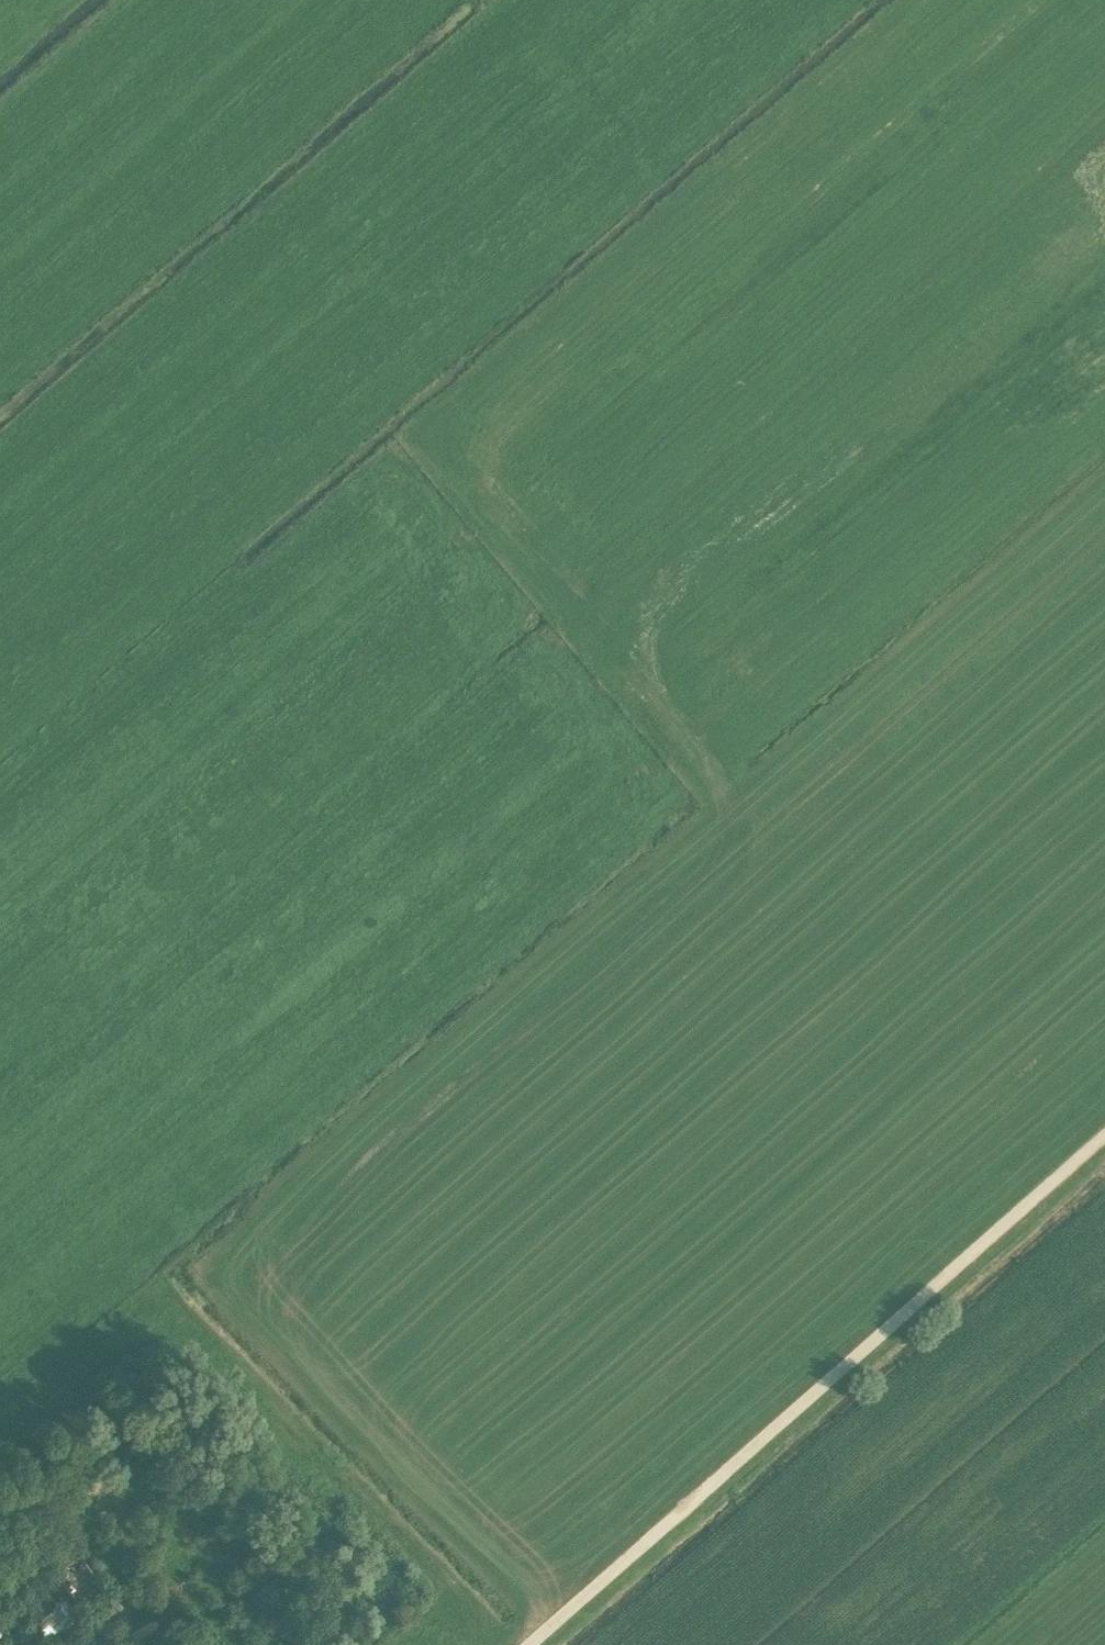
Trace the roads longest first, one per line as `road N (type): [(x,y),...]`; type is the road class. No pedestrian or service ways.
road 1 (track): [(526,1644),(1104,1136)]

